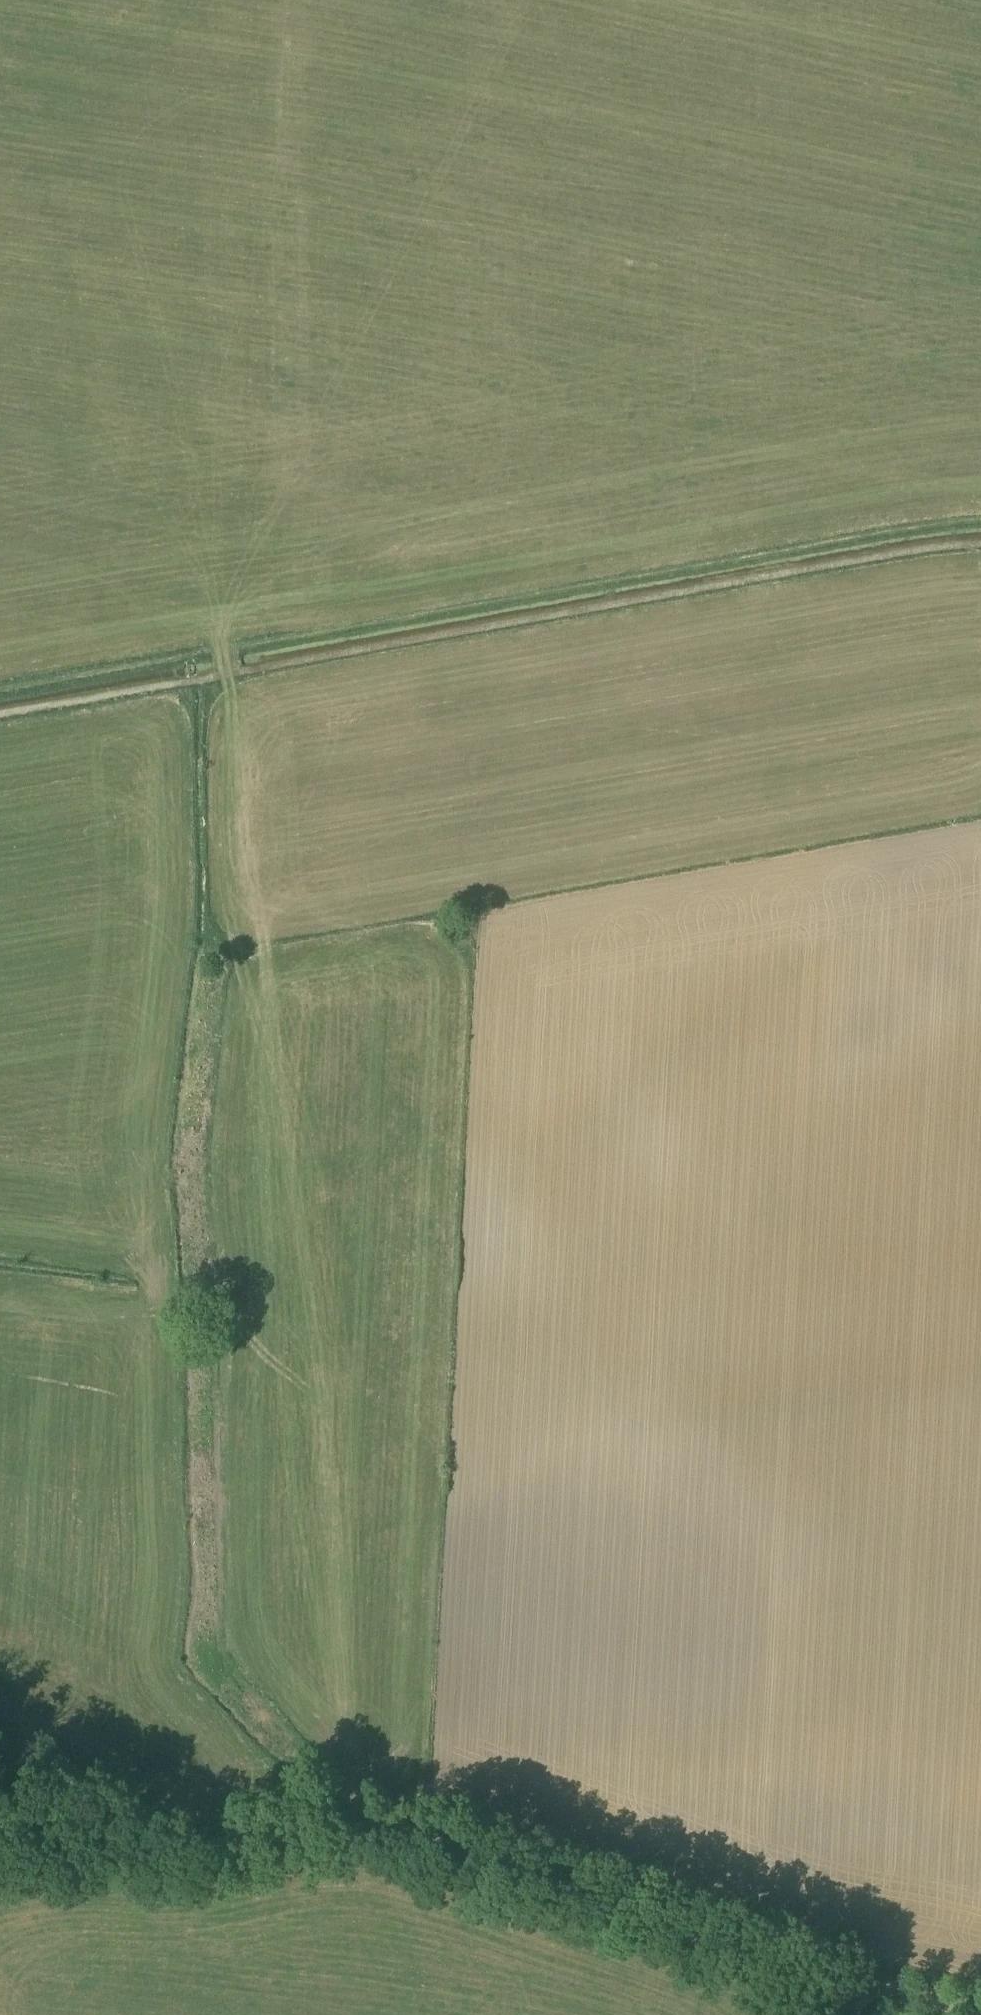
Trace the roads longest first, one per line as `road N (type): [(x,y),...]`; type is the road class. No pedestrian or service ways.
road 1 (unclassified): [(980,2012),(864,1983),(381,1831),(288,1836),(184,1855),(49,1840),(0,1850)]

